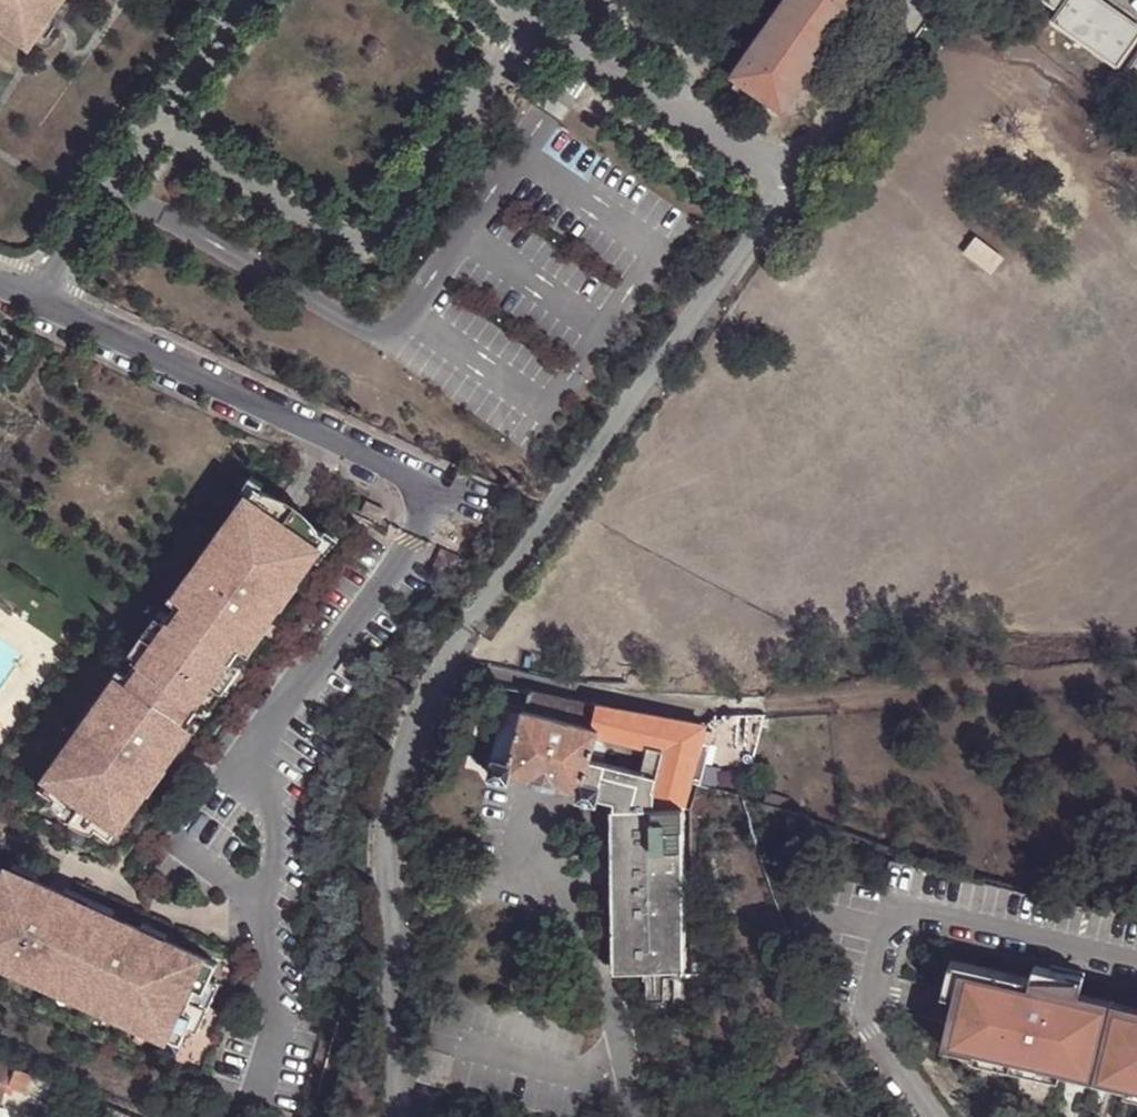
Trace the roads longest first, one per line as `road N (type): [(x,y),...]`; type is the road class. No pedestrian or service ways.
road 1 (unclassified): [(0,276),(408,478),(423,507),(417,536)]
road 2 (residential): [(938,1116),(872,1032),(868,1000),(889,923),(916,910),(1136,962)]

